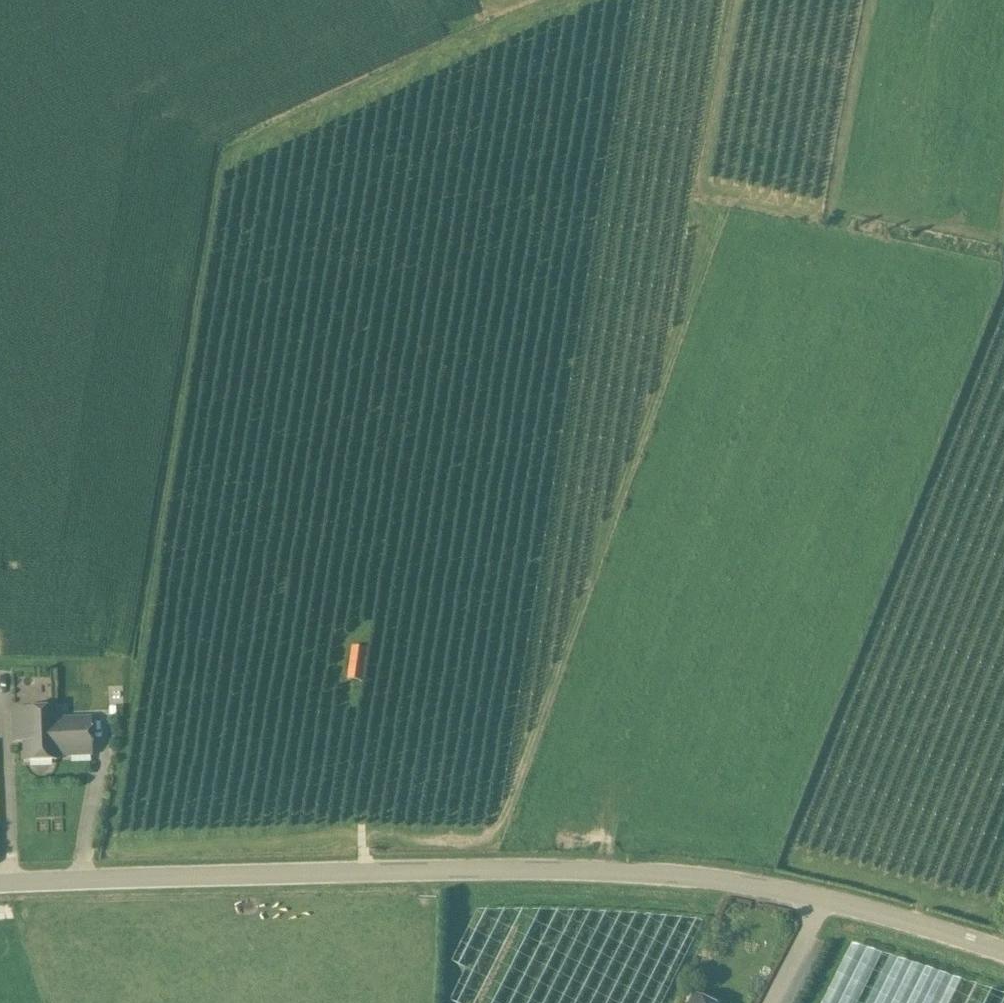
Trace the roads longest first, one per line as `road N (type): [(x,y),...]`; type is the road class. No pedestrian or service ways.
road 1 (unclassified): [(0,886),(362,874),(686,880),(842,908),(1003,958)]

